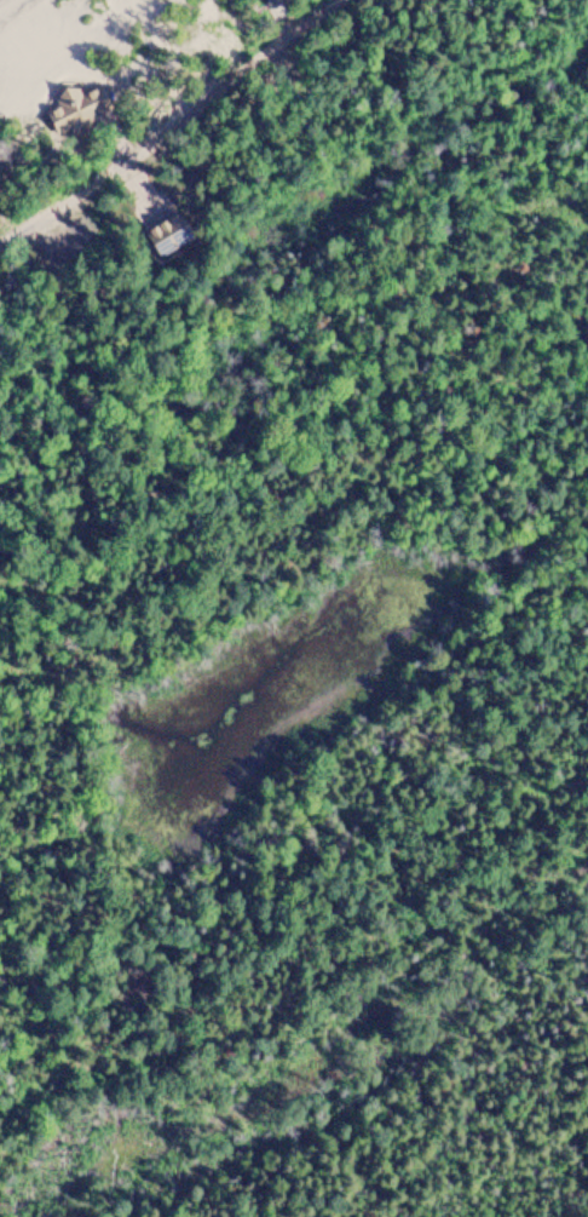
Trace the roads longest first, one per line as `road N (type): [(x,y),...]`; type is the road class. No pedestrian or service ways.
road 1 (track): [(0,235),(322,0)]

